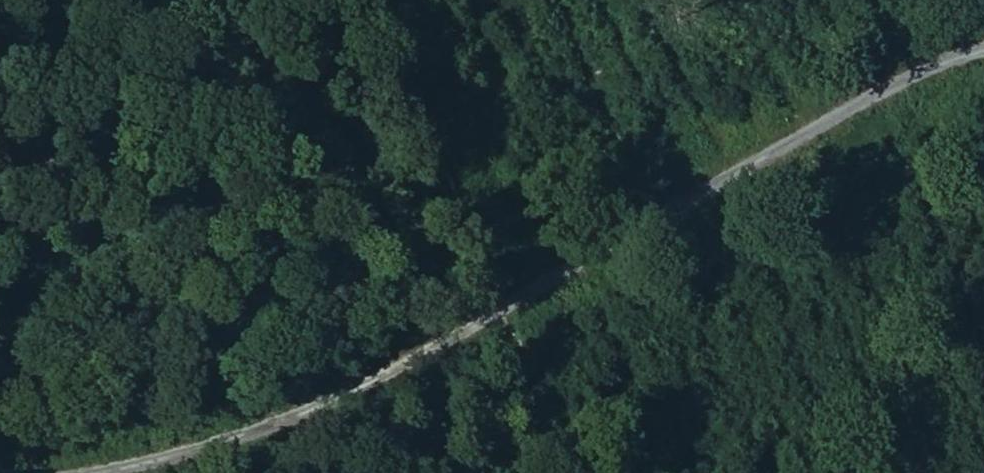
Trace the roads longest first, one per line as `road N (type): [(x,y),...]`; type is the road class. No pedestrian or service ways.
road 1 (track): [(180,472),(303,433),(848,106),(983,53)]
road 2 (track): [(357,0),(501,313)]
road 3 (track): [(576,472),(501,313)]

